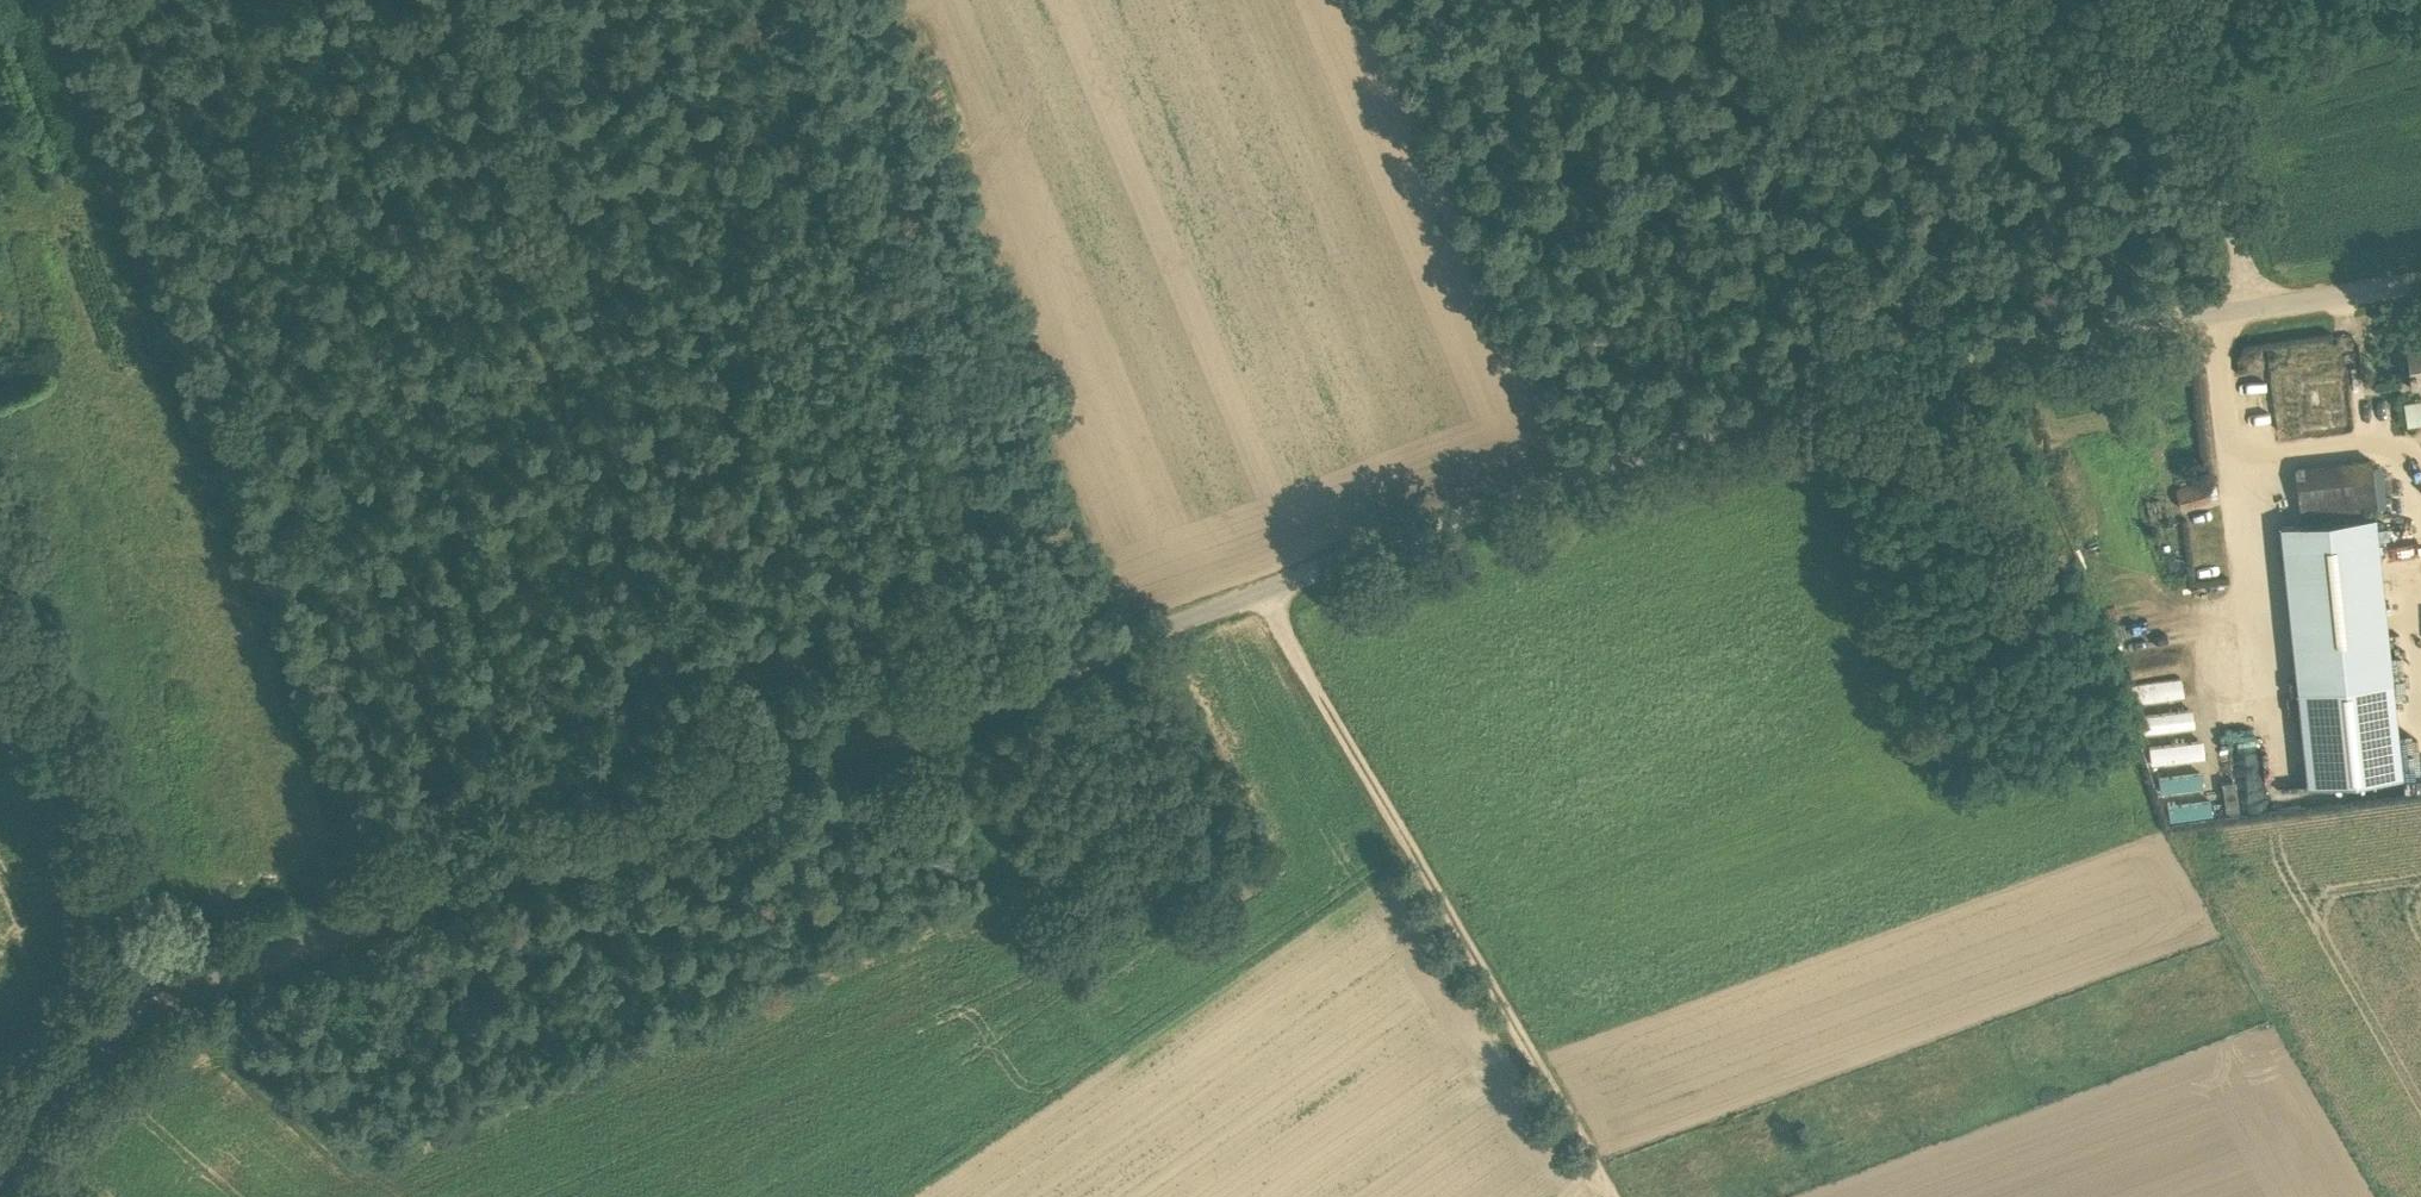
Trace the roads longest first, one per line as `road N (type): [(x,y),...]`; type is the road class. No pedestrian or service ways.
road 1 (unclassified): [(2420,277),(2071,318),(1841,367),(182,991),(93,1056),(31,1121)]
road 2 (track): [(1610,1196),(1254,588)]
road 3 (track): [(2148,0),(2252,301)]

